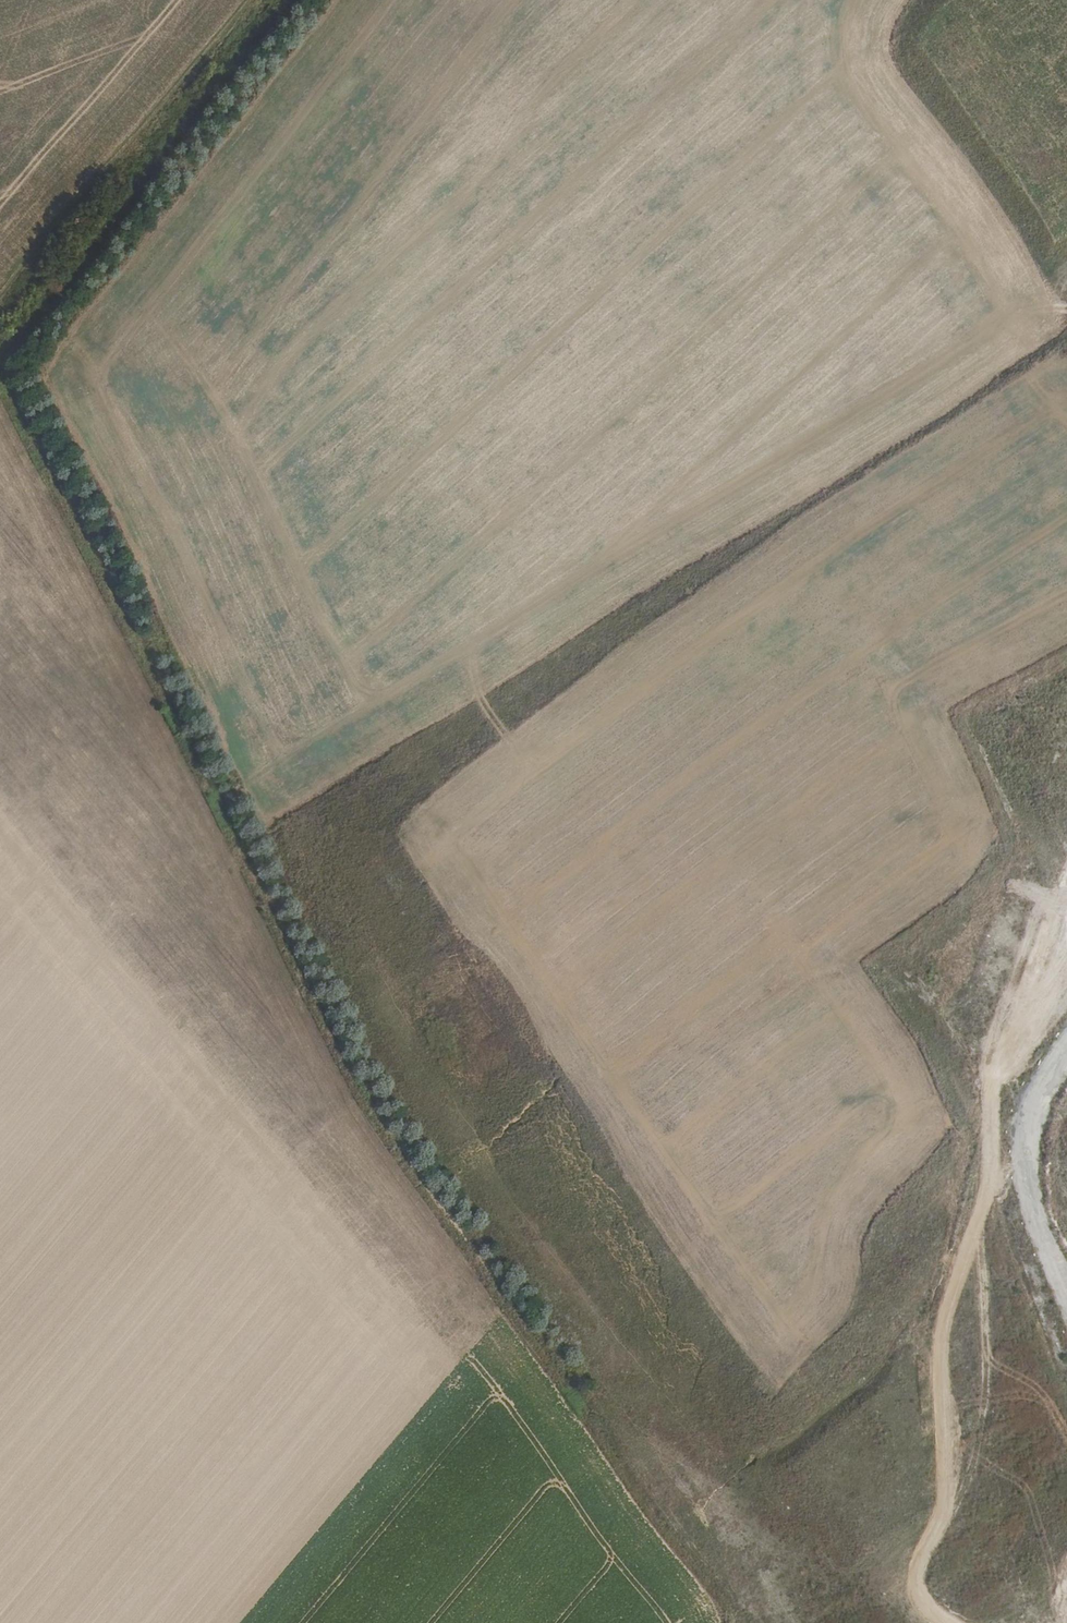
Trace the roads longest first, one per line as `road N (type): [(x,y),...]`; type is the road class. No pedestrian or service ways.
road 1 (track): [(0,303),(254,0)]

